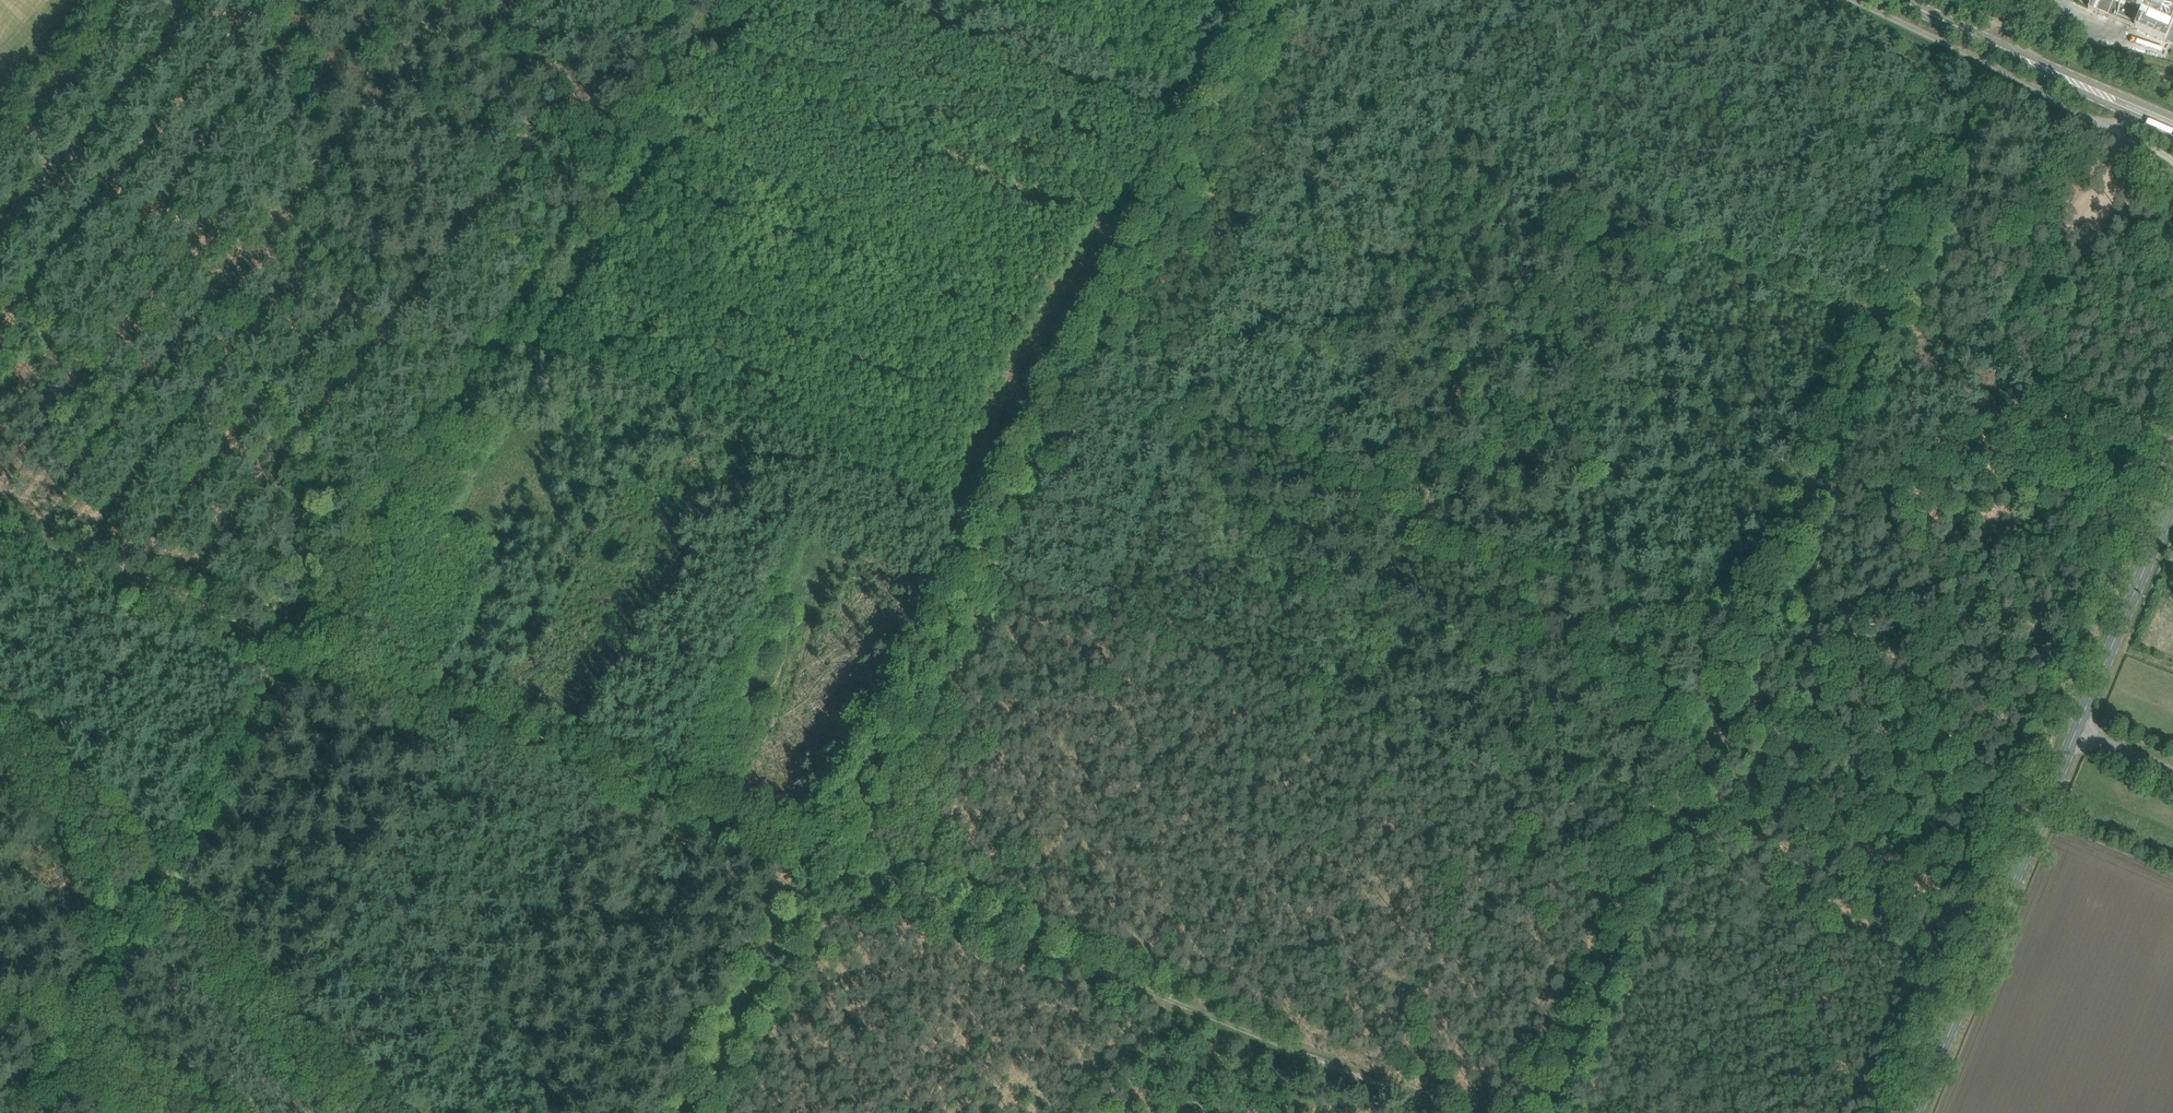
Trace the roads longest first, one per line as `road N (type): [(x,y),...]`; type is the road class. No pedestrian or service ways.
road 1 (track): [(0,524),(816,855),(1116,310)]
road 2 (track): [(1116,310),(1419,523),(1495,314),(1568,168),(1884,312)]
road 3 (track): [(151,892),(287,646),(584,193)]
road 4 (track): [(1166,995),(816,855),(680,1112)]
road 5 (secondary): [(1917,1112),(2172,503)]
road 6 (track): [(982,557),(1335,705)]
road 7 (track): [(1662,842),(1335,705)]
road 8 (track): [(1116,310),(1280,0)]
road 9 (track): [(1335,705),(1166,995)]
road 10 (track): [(1568,168),(1262,34)]
road 11 (track): [(1884,312),(1759,610)]
road 12 (track): [(1166,995),(1455,1112)]
road 13 (track): [(1662,842),(1546,1112)]
road 14 (unclassified): [(1855,0),(2100,123)]
road 15 (track): [(1759,610),(1662,842)]
road 16 (track): [(1884,312),(1982,81)]
road 17 (track): [(33,1112),(151,892)]
road 18 (unclassified): [(2172,80),(1947,0)]
road 19 (primary): [(2089,89),(1902,0)]
road 20 (track): [(1166,995),(1106,1112)]

